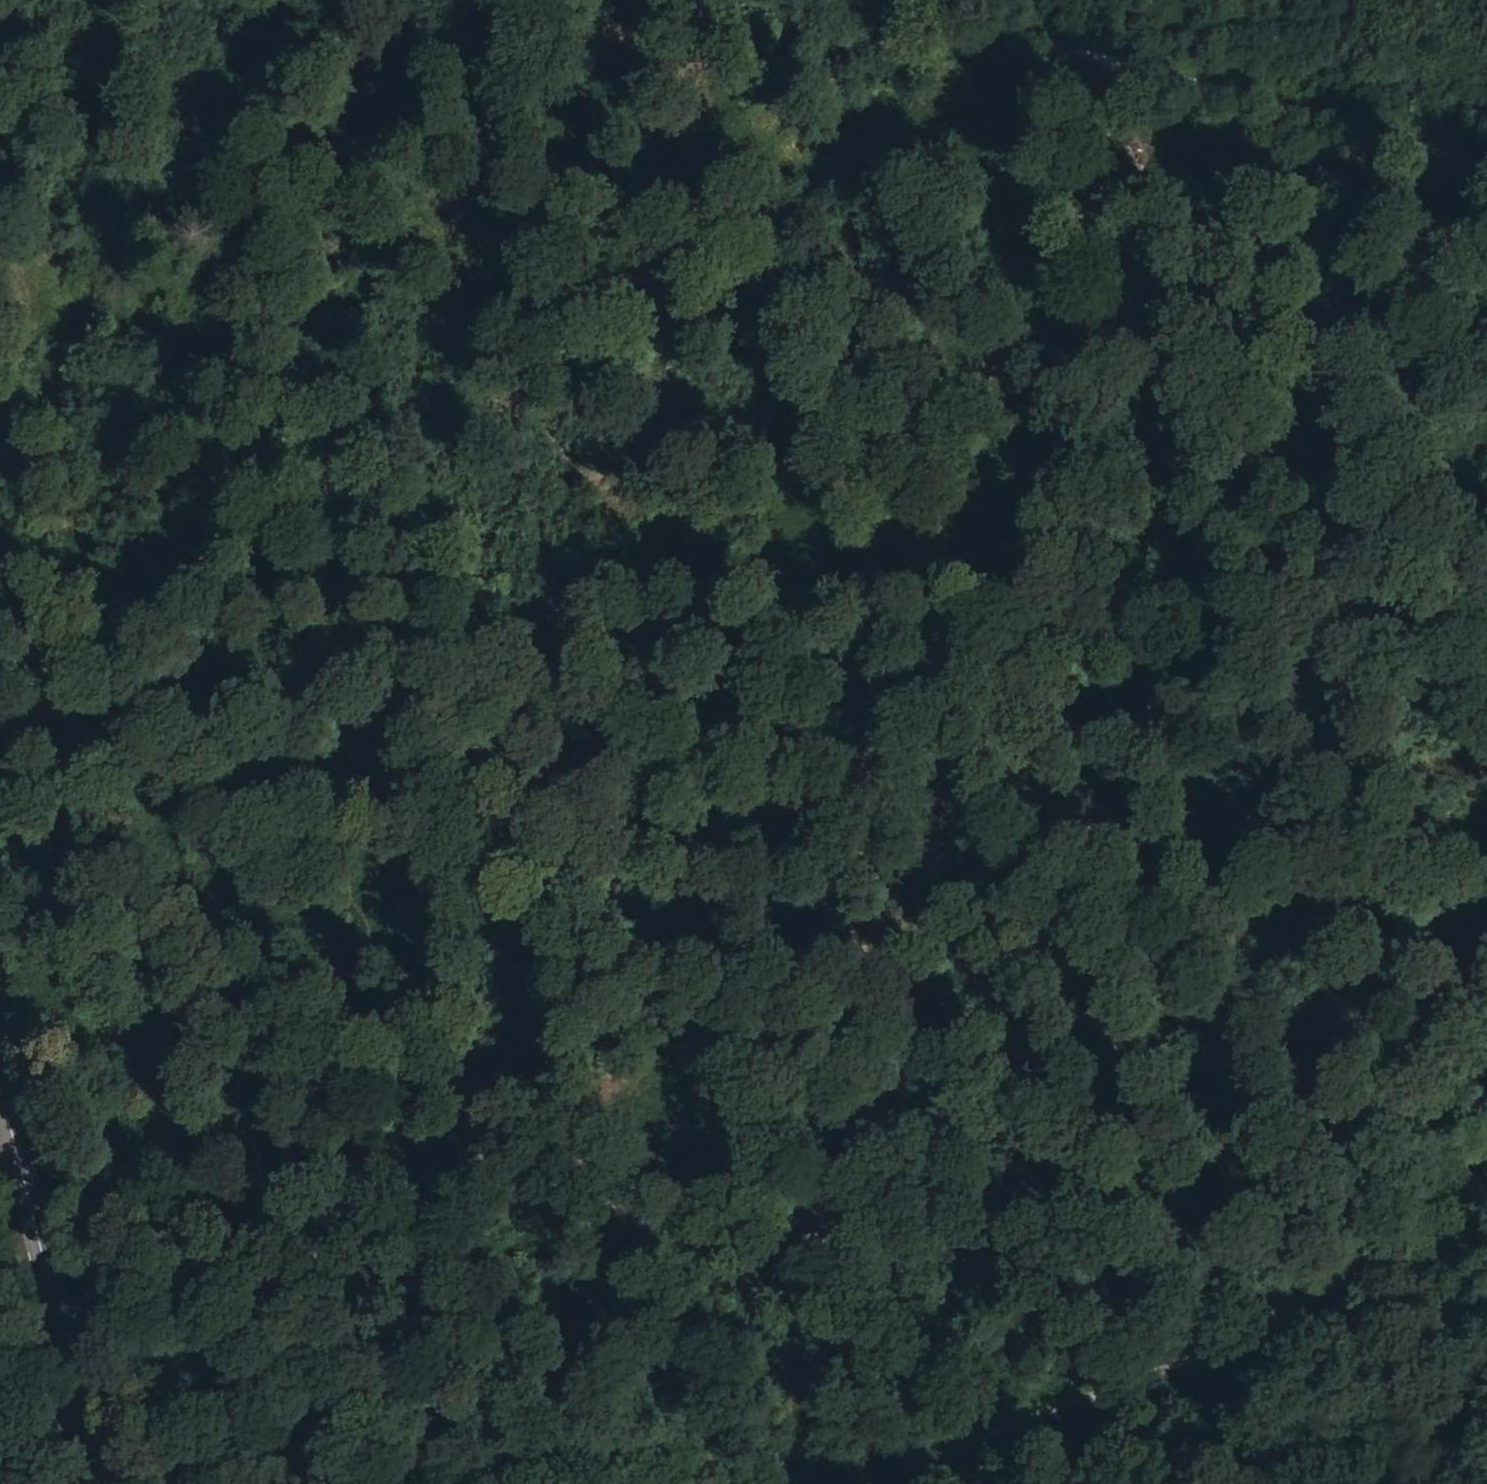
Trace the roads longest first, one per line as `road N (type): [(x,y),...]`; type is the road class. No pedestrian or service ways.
road 1 (track): [(1486,1241),(1348,1288),(1143,1387),(883,1483)]
road 2 (secondary): [(0,1085),(99,1483)]

